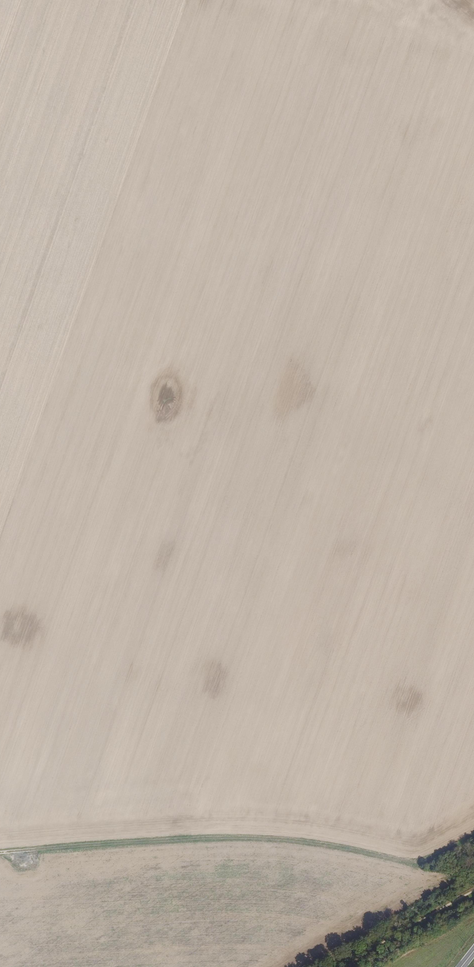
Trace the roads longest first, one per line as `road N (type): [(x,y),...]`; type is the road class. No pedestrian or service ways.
road 1 (track): [(0,852),(229,835),(332,843),(413,861),(473,833)]

